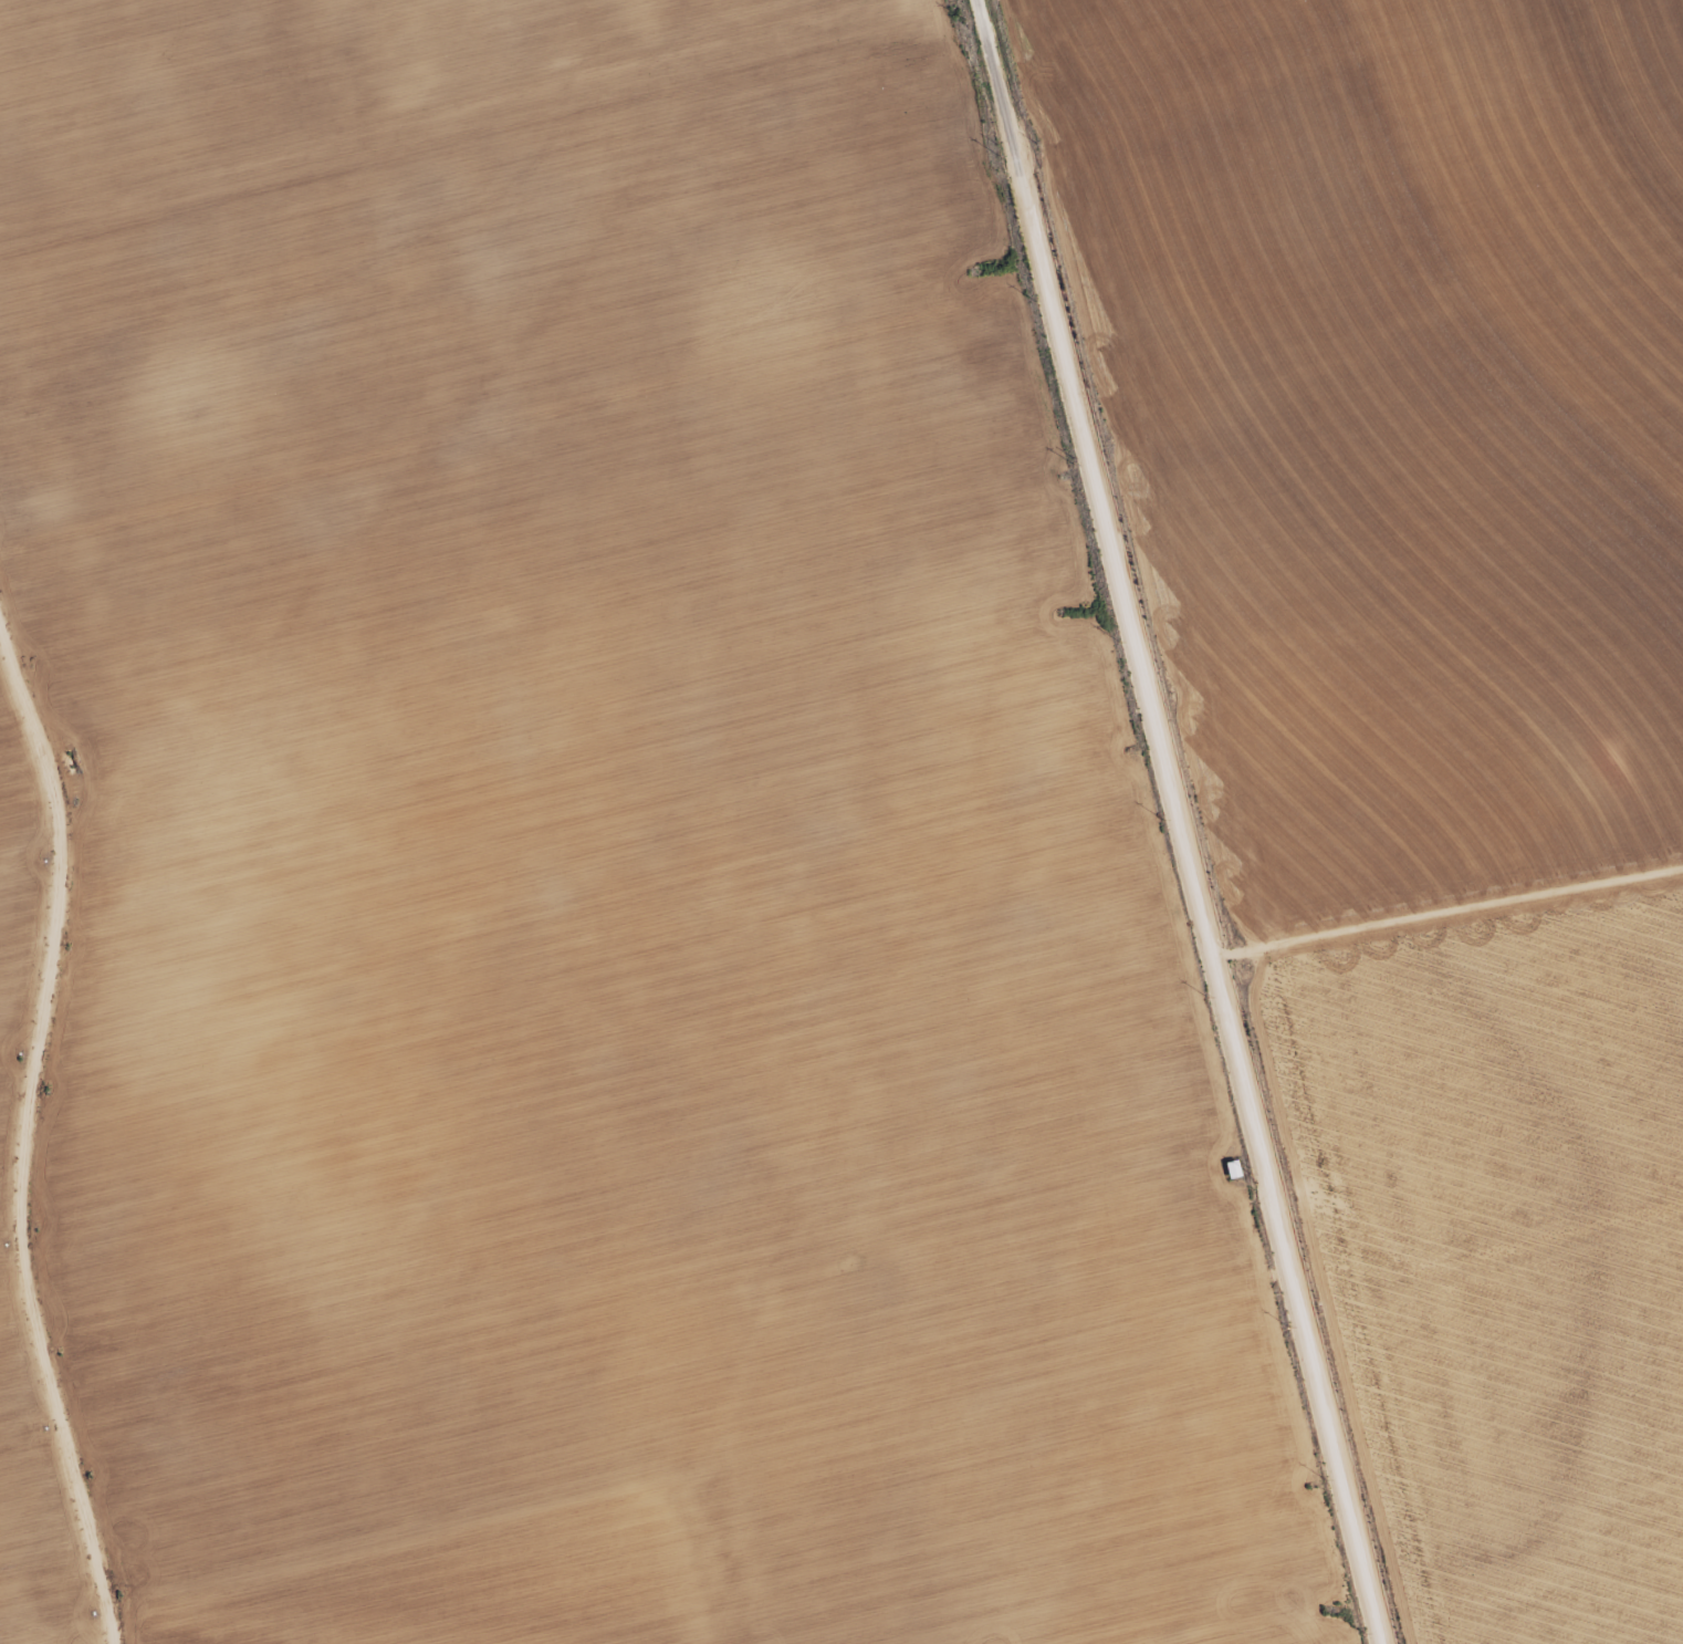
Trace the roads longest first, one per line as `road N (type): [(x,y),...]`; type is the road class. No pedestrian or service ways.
road 1 (residential): [(1374,1643),(974,0)]

